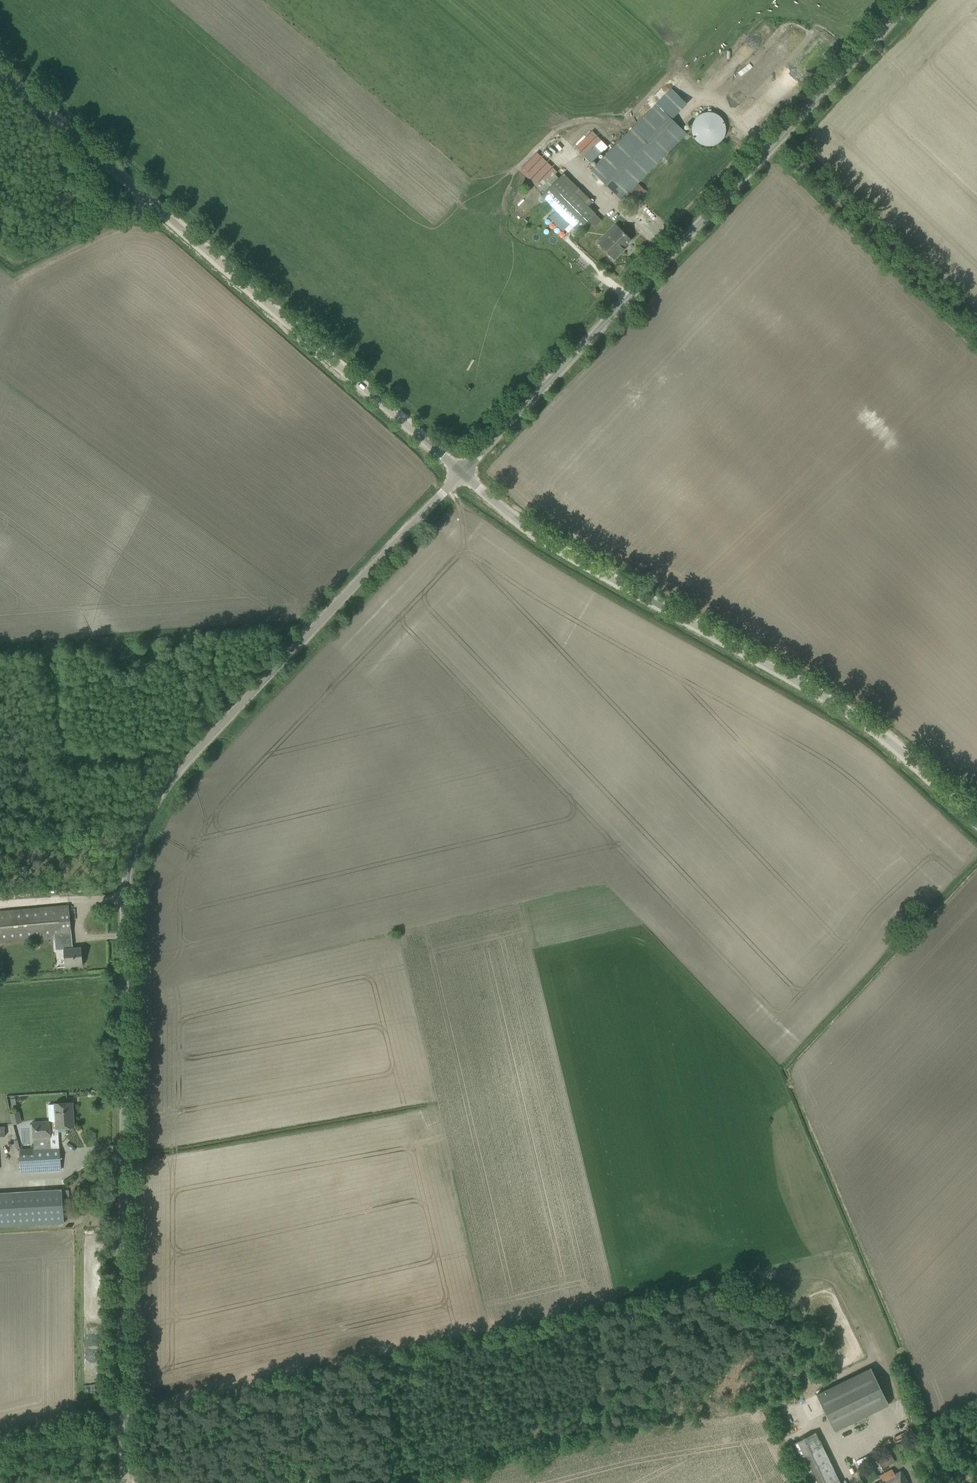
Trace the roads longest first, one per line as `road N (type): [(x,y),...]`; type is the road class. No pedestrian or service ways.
road 1 (unclassified): [(126,1482),(127,914),(144,819),(165,783),(462,474)]
road 2 (unclassified): [(462,474),(916,0)]
road 3 (unclassified): [(976,817),(865,710),(619,587),(521,525),(462,474)]
road 4 (unclassified): [(462,474),(0,71)]

